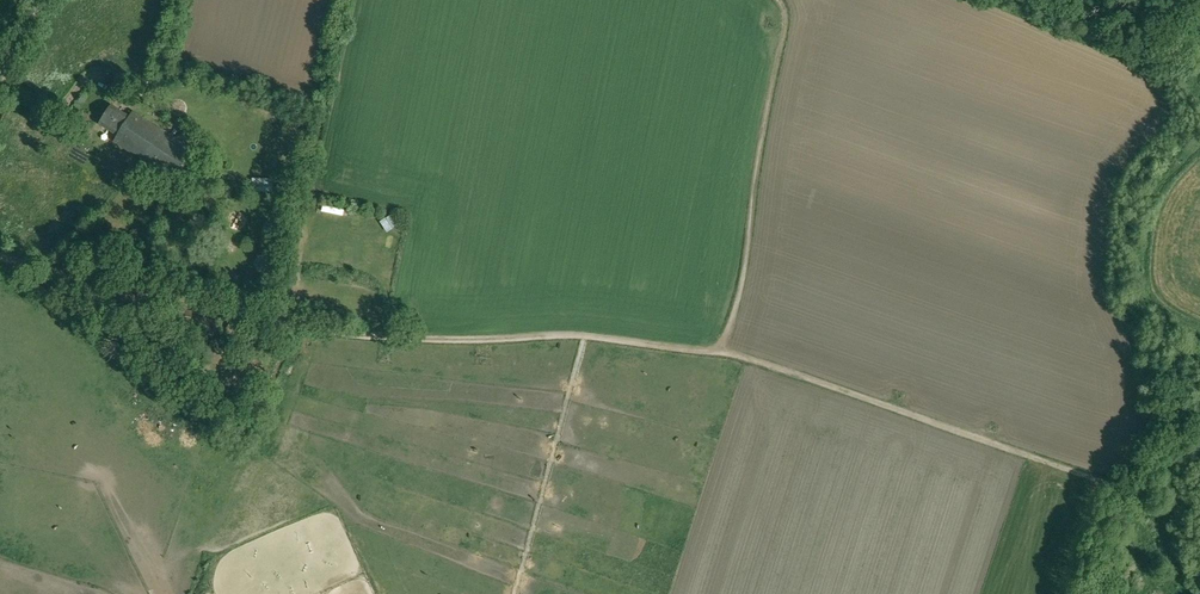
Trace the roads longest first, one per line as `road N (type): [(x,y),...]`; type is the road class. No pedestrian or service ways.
road 1 (track): [(1125,489),(718,349)]
road 2 (track): [(718,349),(743,278),(785,25),(778,0)]
road 3 (track): [(411,339),(585,336),(718,349)]
road 4 (track): [(286,326),(0,261)]
road 5 (track): [(411,339),(286,326)]

